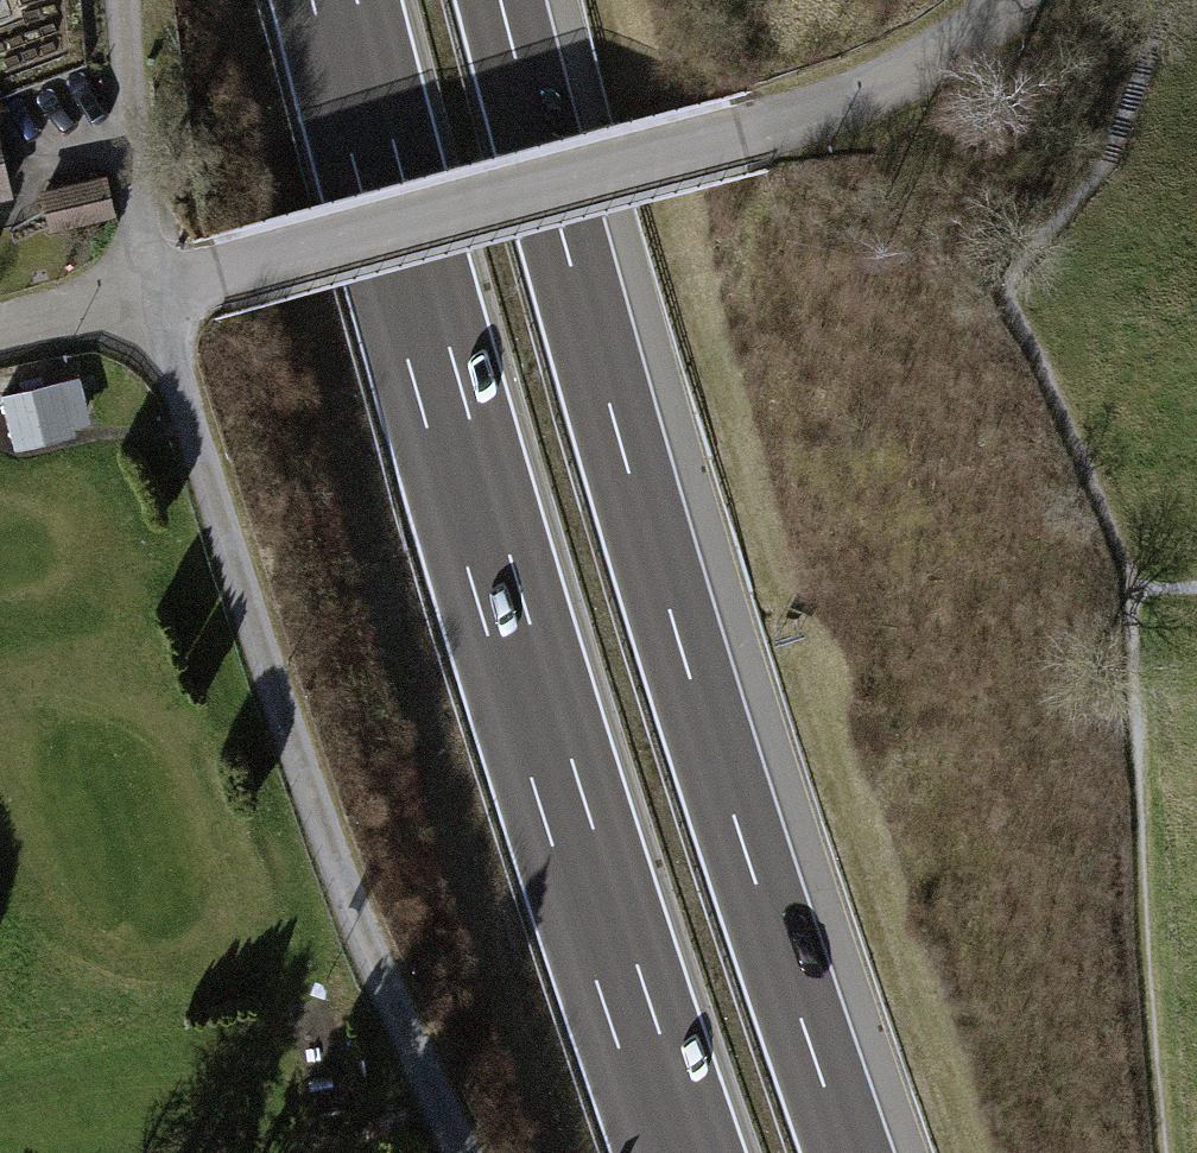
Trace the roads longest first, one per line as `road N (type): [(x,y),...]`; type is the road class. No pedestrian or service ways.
road 1 (motorway): [(849,1152),(647,535),(502,0)]
road 2 (motorway): [(336,0),(514,647),(679,1152)]
road 3 (unclassified): [(1007,0),(928,58),(836,107),(148,296)]
road 4 (unclassified): [(457,1152),(397,1032),(266,668),(148,296)]
road 5 (track): [(148,296),(0,335)]

